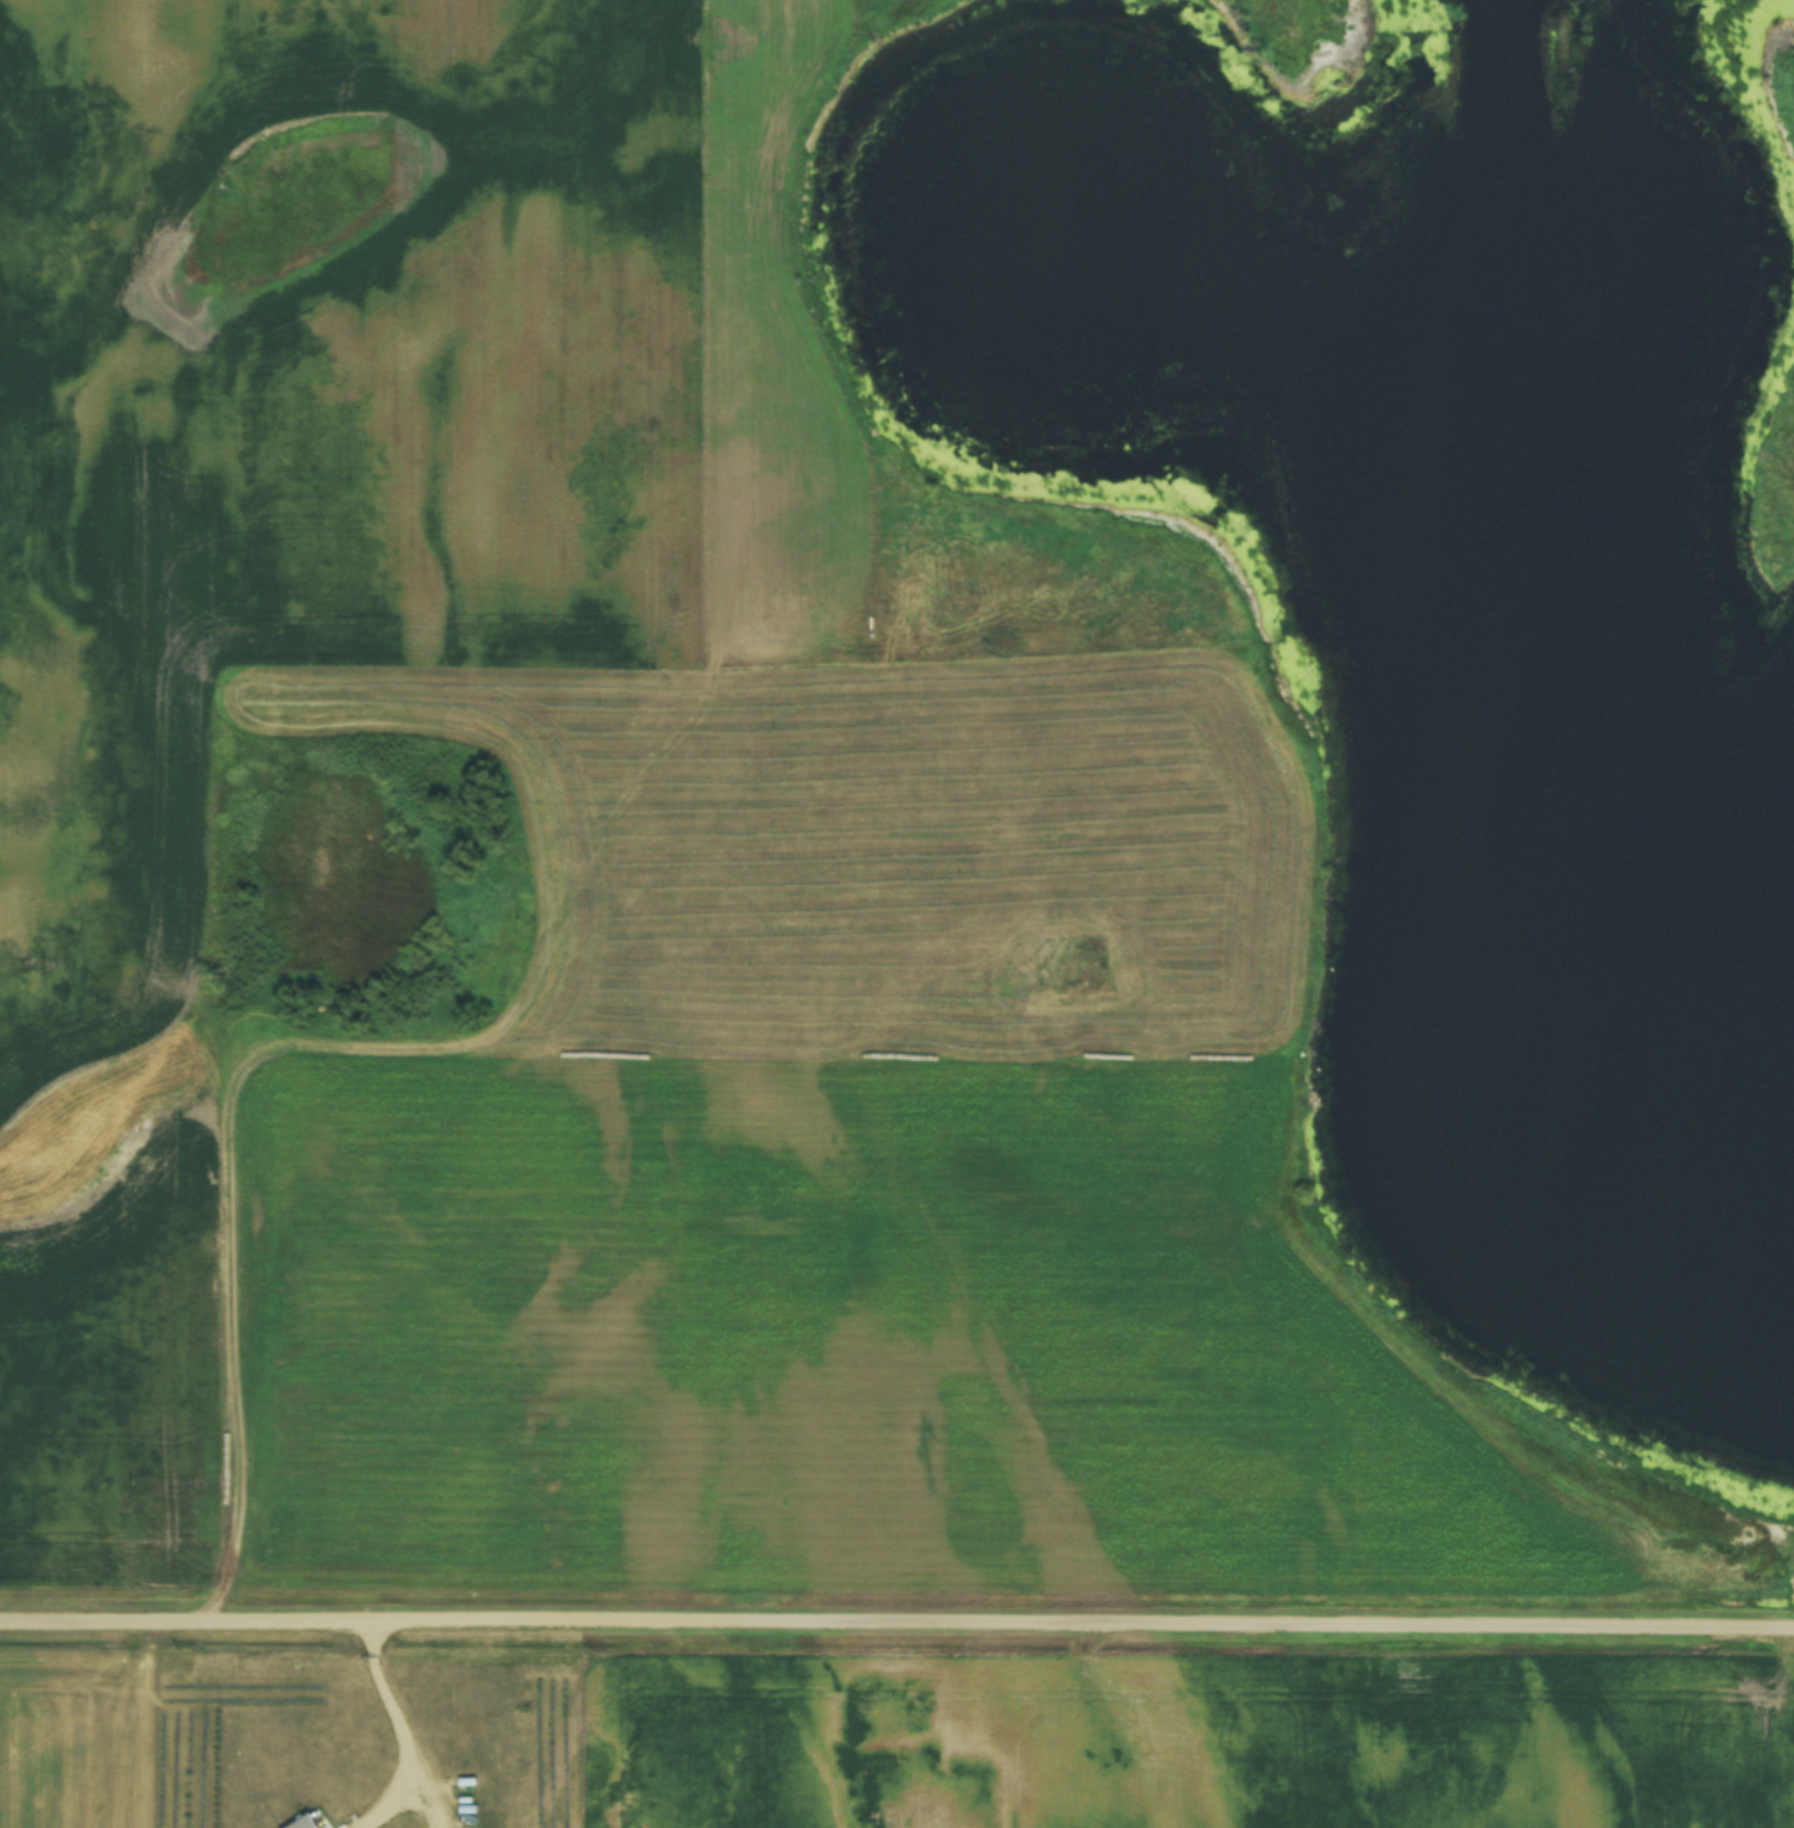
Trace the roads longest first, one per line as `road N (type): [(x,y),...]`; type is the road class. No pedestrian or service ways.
road 1 (residential): [(1793,1630),(0,1623)]

